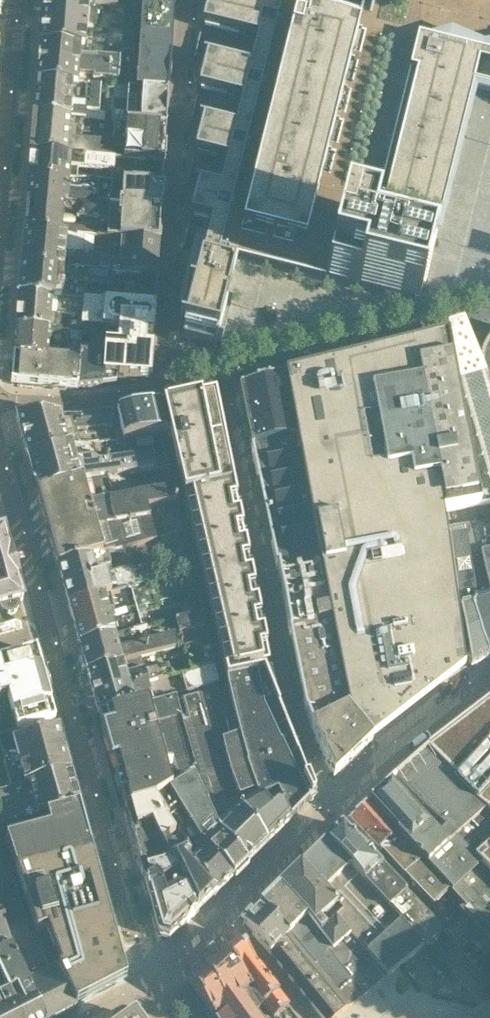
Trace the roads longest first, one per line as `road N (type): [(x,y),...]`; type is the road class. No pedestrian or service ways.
road 1 (residential): [(0,403),(161,392),(187,0)]
road 2 (unclassified): [(154,984),(54,636)]
road 3 (residential): [(20,0),(0,250)]
road 4 (unclassified): [(54,636),(0,446)]

